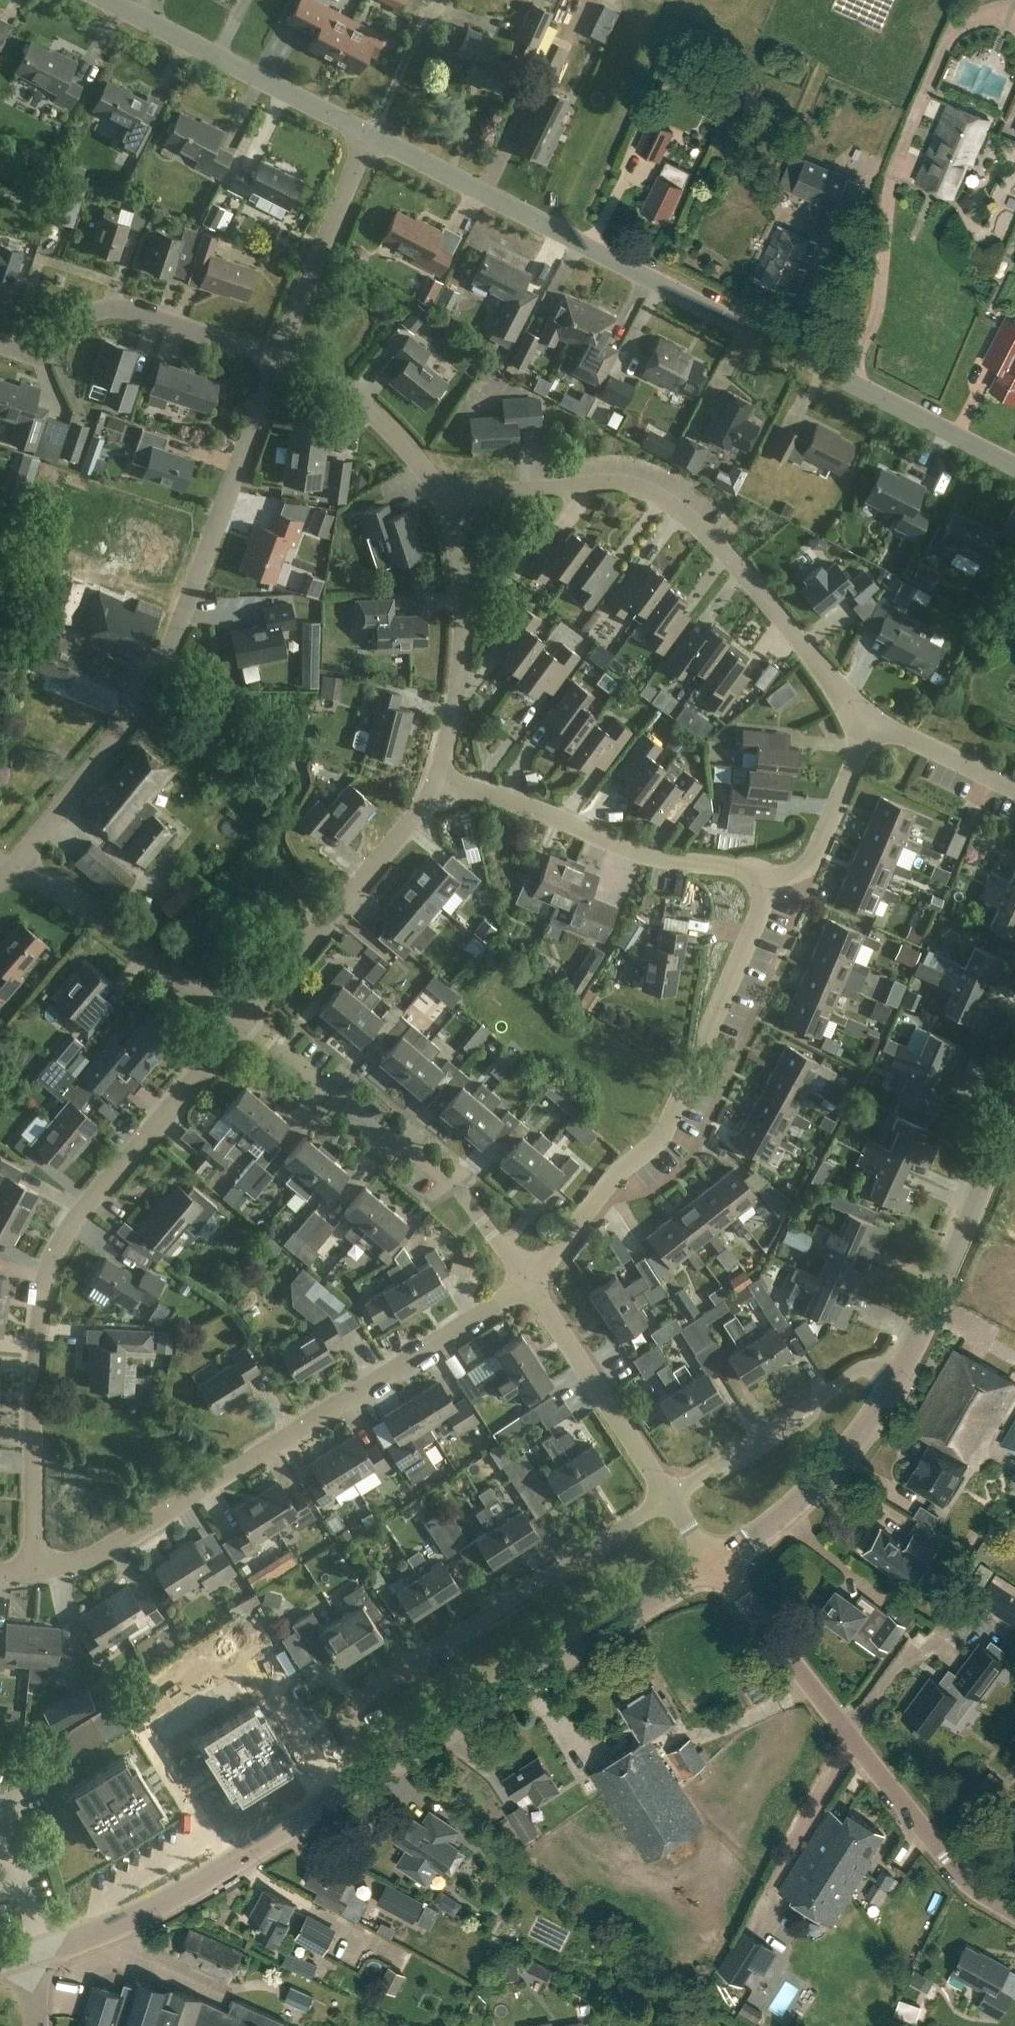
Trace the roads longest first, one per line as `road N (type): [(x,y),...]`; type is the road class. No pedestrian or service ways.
road 1 (residential): [(1014,464),(369,135)]
road 2 (residential): [(34,1566),(52,1263),(68,1227),(240,1023)]
road 3 (residential): [(18,865),(139,709),(174,639),(280,359)]
road 4 (residential): [(527,1281),(101,1555),(34,1566)]
road 5 (residential): [(872,725),(684,512),(611,486),(449,503)]
road 6 (unclassified): [(1014,1915),(953,1864),(714,1561)]
road 7 (residential): [(370,1777),(351,1723),(361,1701),(673,1495)]
road 8 (tertiary): [(370,1777),(714,1561)]
road 9 (tertiary): [(25,1962),(194,1887),(370,1777)]
road 10 (residential): [(527,1281),(462,1190),(240,1023)]
road 11 (residential): [(240,1023),(443,779)]
road 12 (residential): [(726,876),(645,858),(443,779)]
road 13 (residential): [(369,135),(103,0)]
road 14 (residential): [(708,1048),(705,1064),(564,1247),(527,1281)]
road 15 (residential): [(280,359),(121,308),(90,314),(32,346),(0,342)]
road 16 (tertiary): [(900,1370),(1014,1111)]
road 17 (residential): [(443,779),(462,667),(449,503)]
road 18 (residential): [(240,1023),(18,865)]
road 19 (tertiary): [(714,1561),(779,1519),(835,1465),(900,1370)]
road 20 (residential): [(673,1495),(847,1379),(874,1367),(900,1370)]
road 21 (residential): [(673,1495),(527,1281)]
road 22 (residential): [(280,359),(369,135)]
road 23 (residential): [(449,503),(374,410),(280,359)]
road 24 (residential): [(798,858),(807,877),(750,1014),(726,1044),(708,1048)]
road 25 (residential): [(726,876),(708,1048)]
road 26 (residential): [(1014,790),(872,725)]
road 27 (residential): [(872,725),(833,823),(798,858)]

